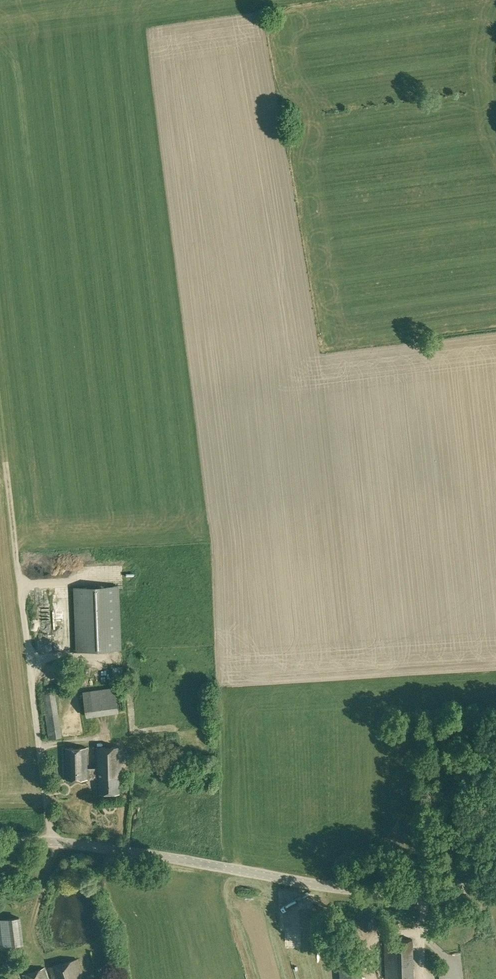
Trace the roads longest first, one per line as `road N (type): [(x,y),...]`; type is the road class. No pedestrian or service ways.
road 1 (tertiary): [(0,843),(66,843),(363,890),(495,883)]

